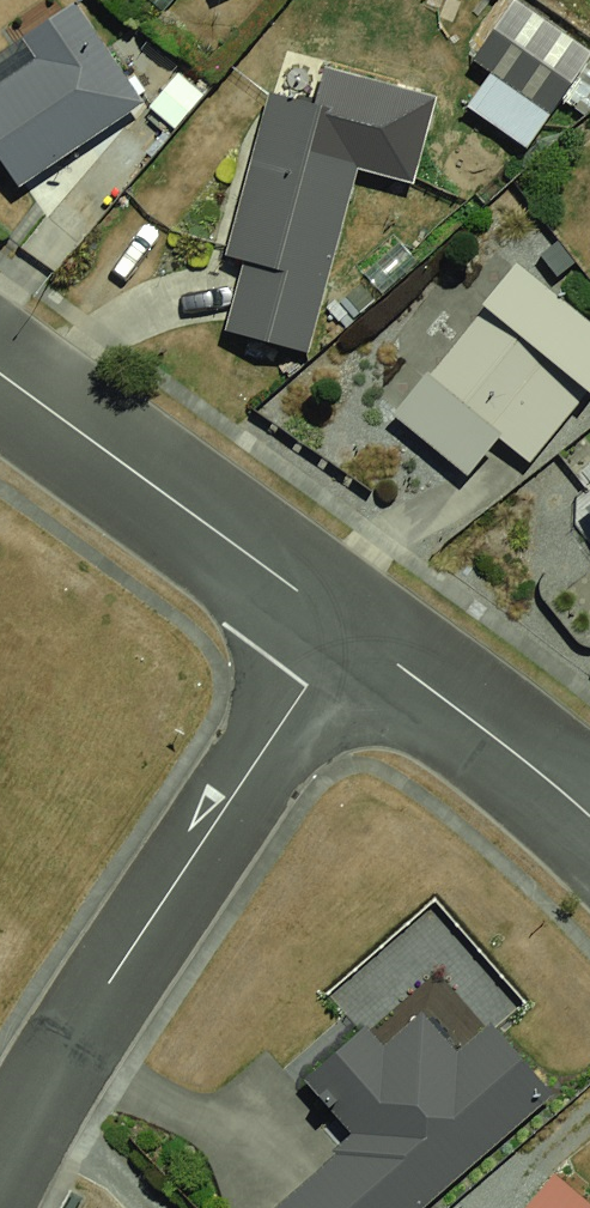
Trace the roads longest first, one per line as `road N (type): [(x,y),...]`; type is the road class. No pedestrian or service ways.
road 1 (residential): [(0,1189),(82,1028),(345,627)]
road 2 (residential): [(345,627),(0,375)]
road 3 (residential): [(589,817),(345,627)]

